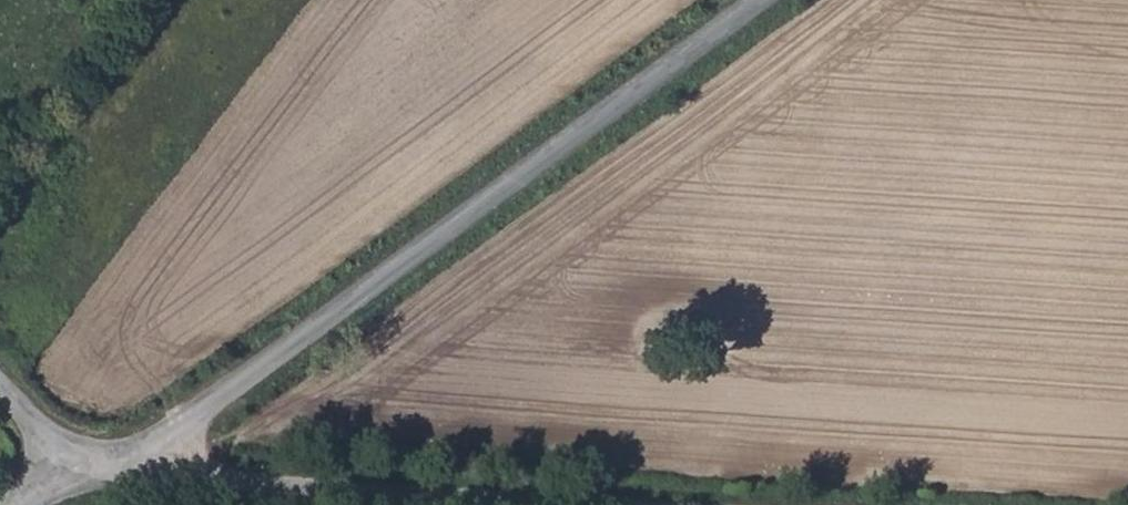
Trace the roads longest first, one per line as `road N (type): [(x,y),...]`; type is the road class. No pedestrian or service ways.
road 1 (unclassified): [(768,0),(176,429),(146,467)]
road 2 (unclassified): [(146,467),(621,504)]

